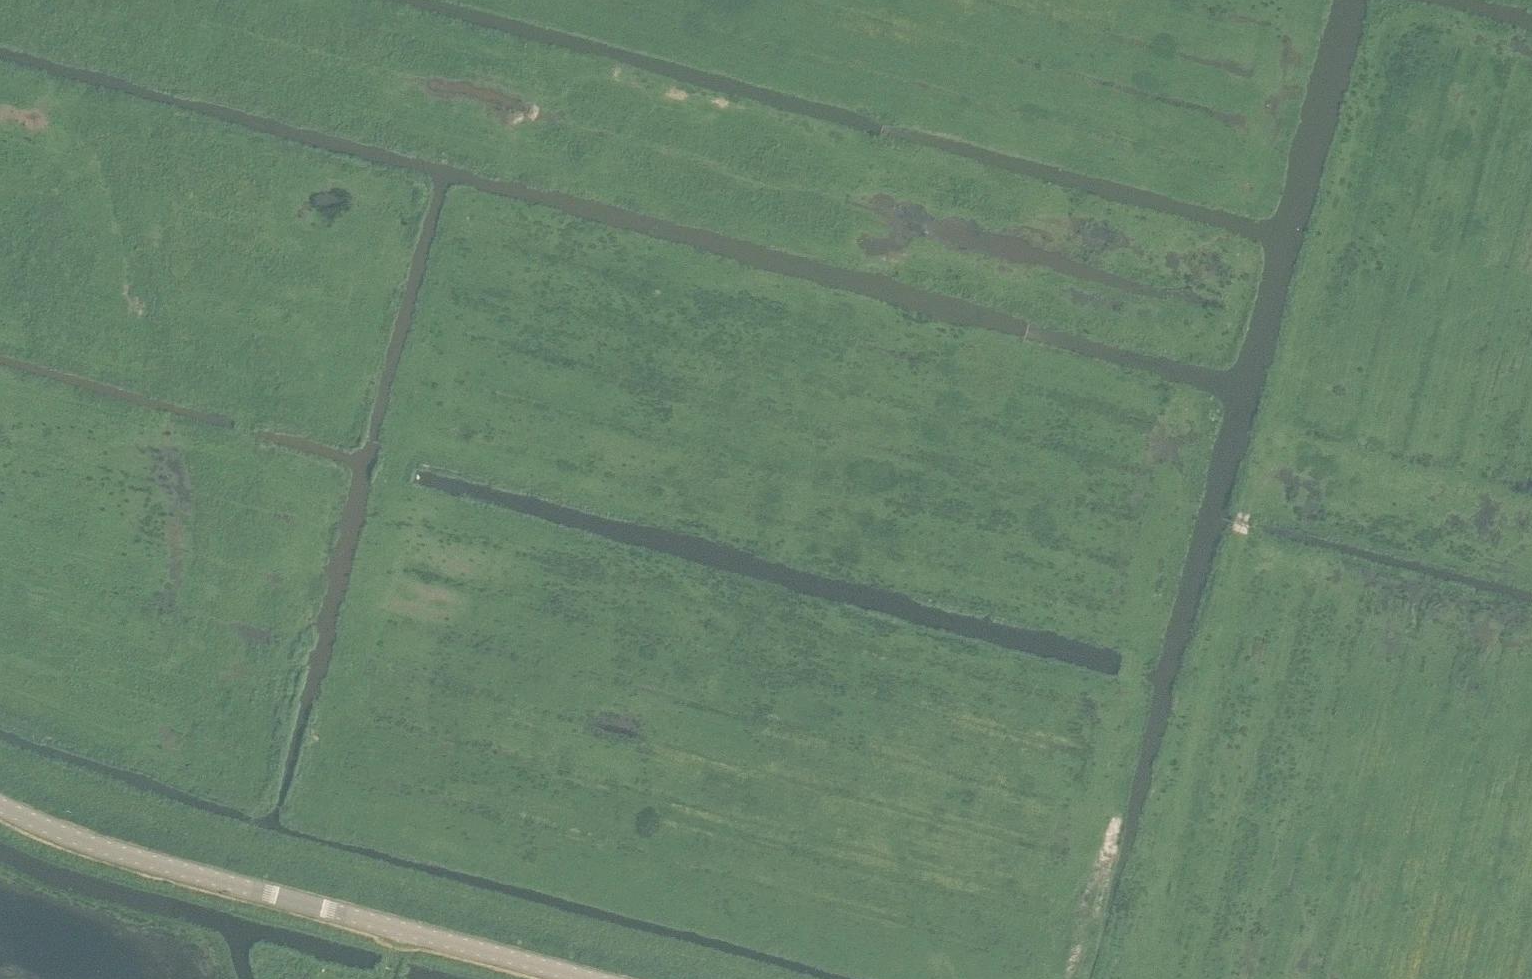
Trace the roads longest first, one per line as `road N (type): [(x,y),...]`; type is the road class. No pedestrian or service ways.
road 1 (track): [(1108,978),(1310,269)]
road 2 (unclassified): [(581,978),(107,850),(0,805)]
road 3 (track): [(1070,978),(1136,662)]

